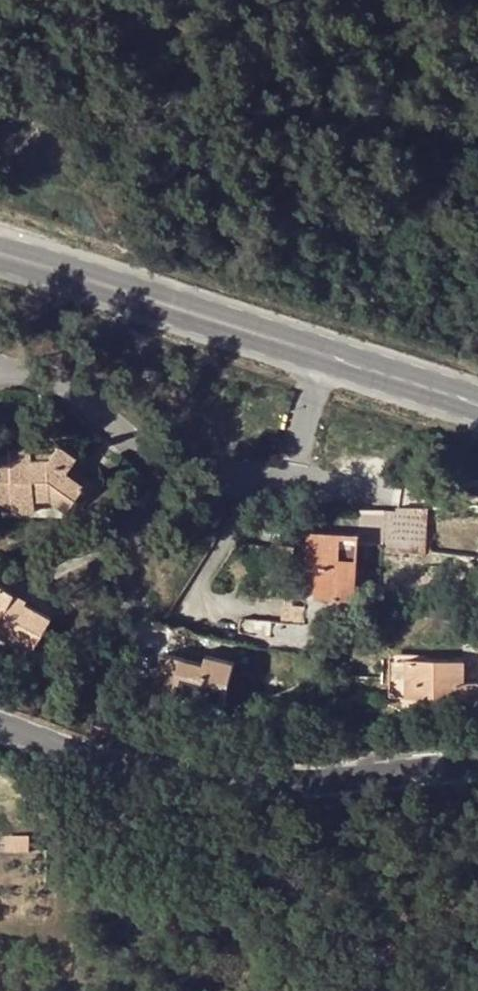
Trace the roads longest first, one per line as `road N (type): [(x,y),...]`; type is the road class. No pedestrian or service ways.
road 1 (tertiary): [(477,765),(307,780),(193,779),(95,760),(0,726)]
road 2 (secondary): [(0,252),(325,354)]
road 3 (unclassified): [(287,486),(155,454),(72,386),(49,375),(0,374)]
road 4 (secondary): [(325,354),(477,403)]
road 5 (unclassified): [(287,486),(325,354)]

